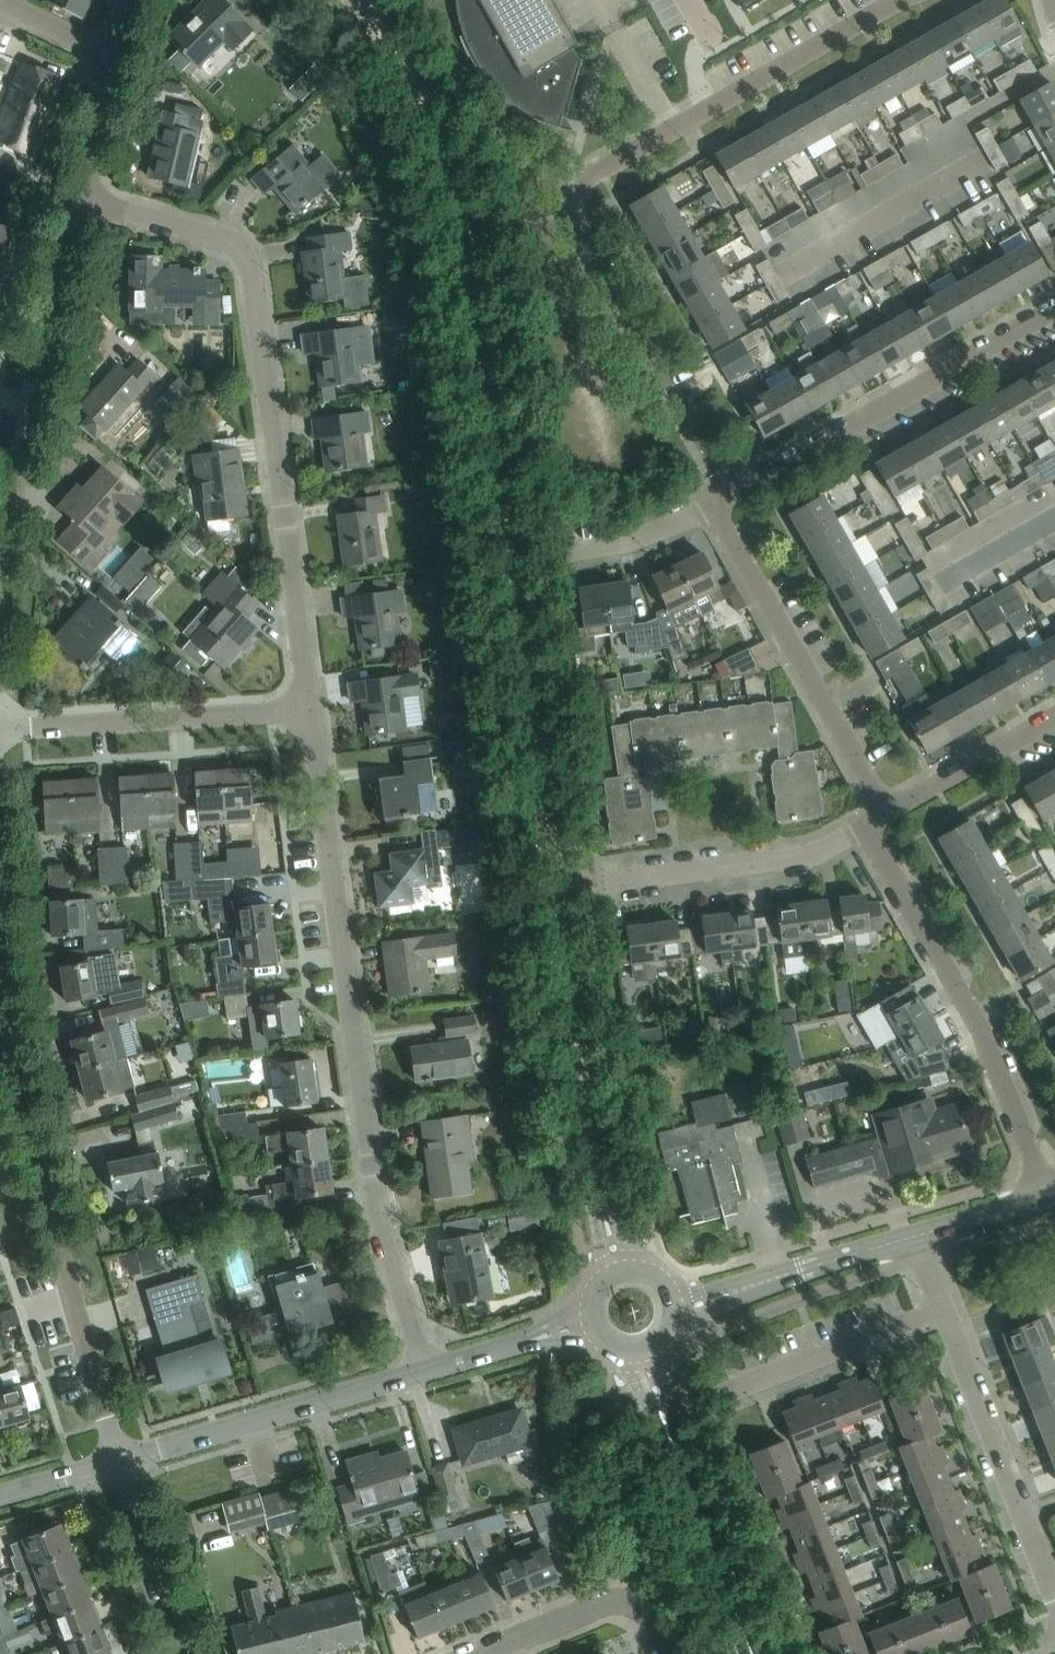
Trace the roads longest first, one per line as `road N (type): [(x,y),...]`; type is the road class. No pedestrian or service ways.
road 1 (secondary): [(613,1269),(578,1087),(460,225),(402,70),(357,0)]
road 2 (residential): [(721,500),(720,473),(581,228),(575,196),(585,180),(899,0)]
road 3 (residential): [(424,1372),(384,1233),(313,721)]
road 4 (residential): [(313,721),(245,256),(231,242),(78,196)]
road 5 (residential): [(119,1461),(19,1107),(0,996)]
road 6 (residential): [(873,821),(873,846),(1015,1113),(1046,1199)]
road 7 (residential): [(721,500),(1054,311)]
road 8 (residential): [(873,821),(872,795),(721,523),(721,500)]
road 9 (residential): [(0,541),(78,196)]
road 10 (secondary): [(752,1653),(638,1355)]
road 11 (tertiary): [(424,1372),(119,1461)]
road 12 (residential): [(0,736),(313,721)]
road 13 (residential): [(1054,1590),(939,1309)]
road 14 (residential): [(613,880),(811,855),(873,821)]
road 15 (tertiary): [(670,1308),(918,1236)]
road 16 (residential): [(723,1393),(939,1309)]
road 17 (residential): [(665,1653),(650,1619),(632,1606),(600,1606),(481,1653)]
road 18 (residential): [(873,821),(1054,717)]
road 19 (residential): [(119,1461),(183,1653)]
road 20 (residential): [(575,530),(578,552),(614,545),(721,500)]
road 21 (tertiary): [(584,1325),(424,1372)]
road 22 (residential): [(78,196),(108,53)]
road 23 (tertiary): [(918,1236),(1046,1199)]
road 24 (tertiary): [(119,1461),(0,1495)]

